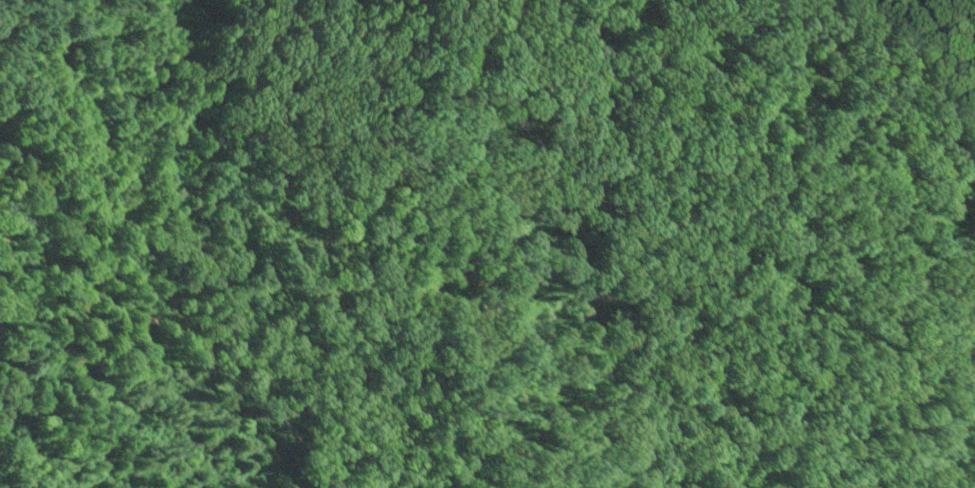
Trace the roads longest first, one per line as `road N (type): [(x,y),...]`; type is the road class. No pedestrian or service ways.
road 1 (track): [(298,487),(213,361),(175,253),(36,89),(75,0)]
road 2 (track): [(0,260),(128,347),(213,361)]

